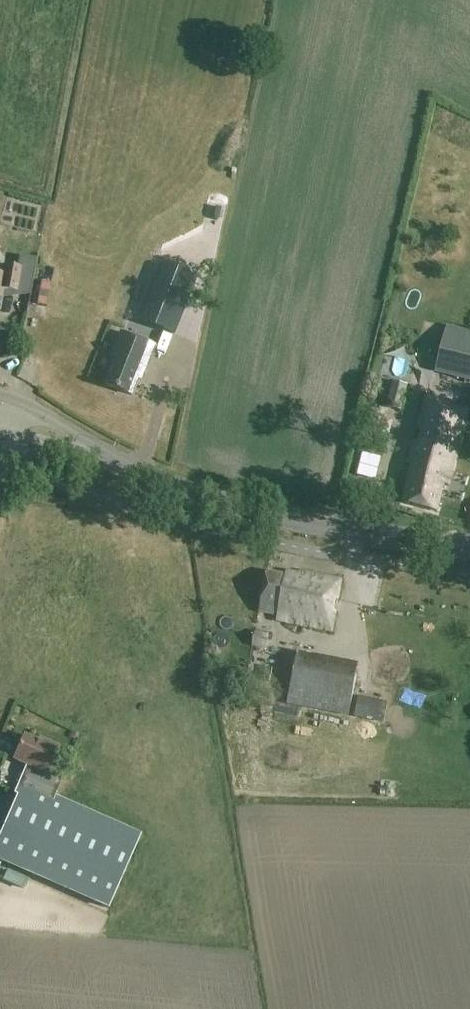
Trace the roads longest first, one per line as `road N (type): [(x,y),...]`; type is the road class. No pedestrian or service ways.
road 1 (tertiary): [(469,550),(260,515),(159,483),(91,450)]

